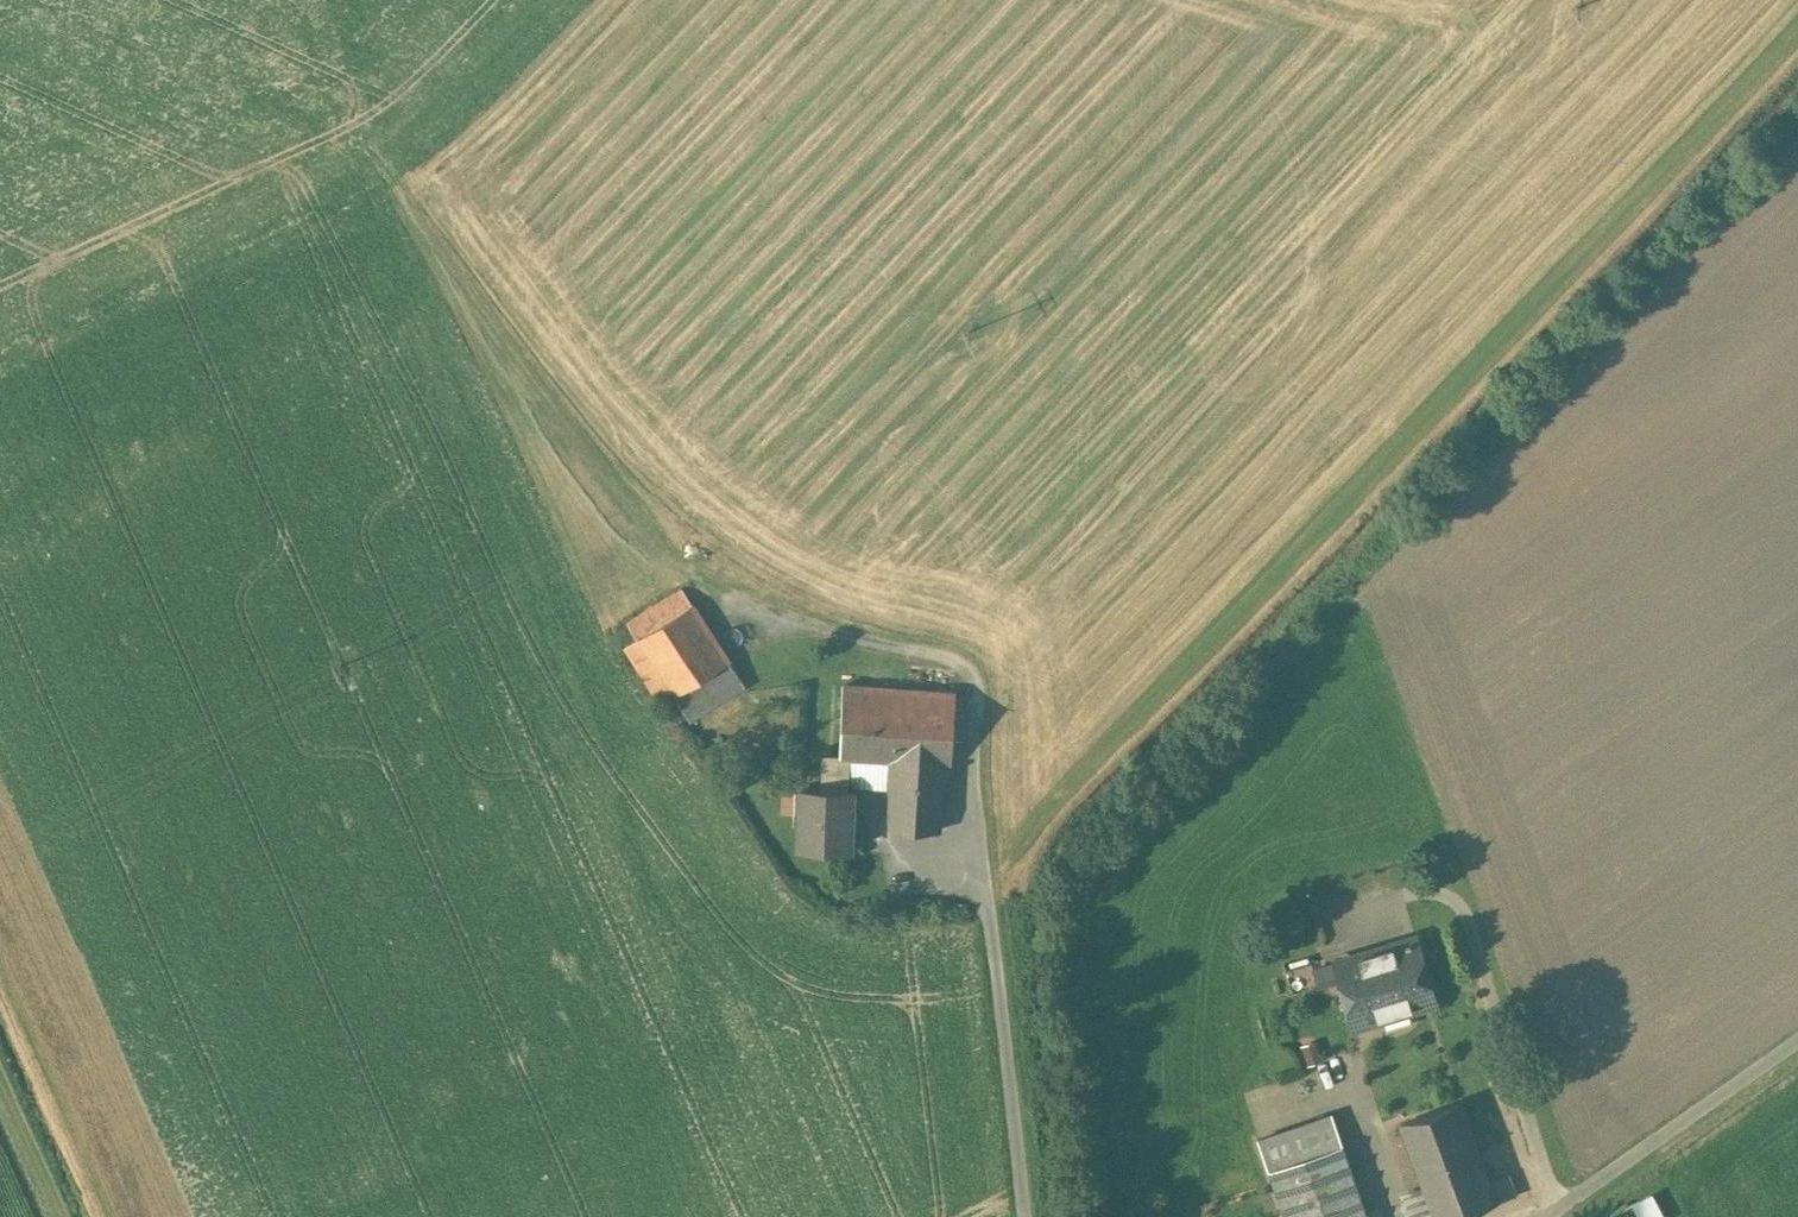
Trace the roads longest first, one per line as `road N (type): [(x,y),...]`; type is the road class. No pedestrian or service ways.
road 1 (unclassified): [(1797,1042),(1544,1216)]

